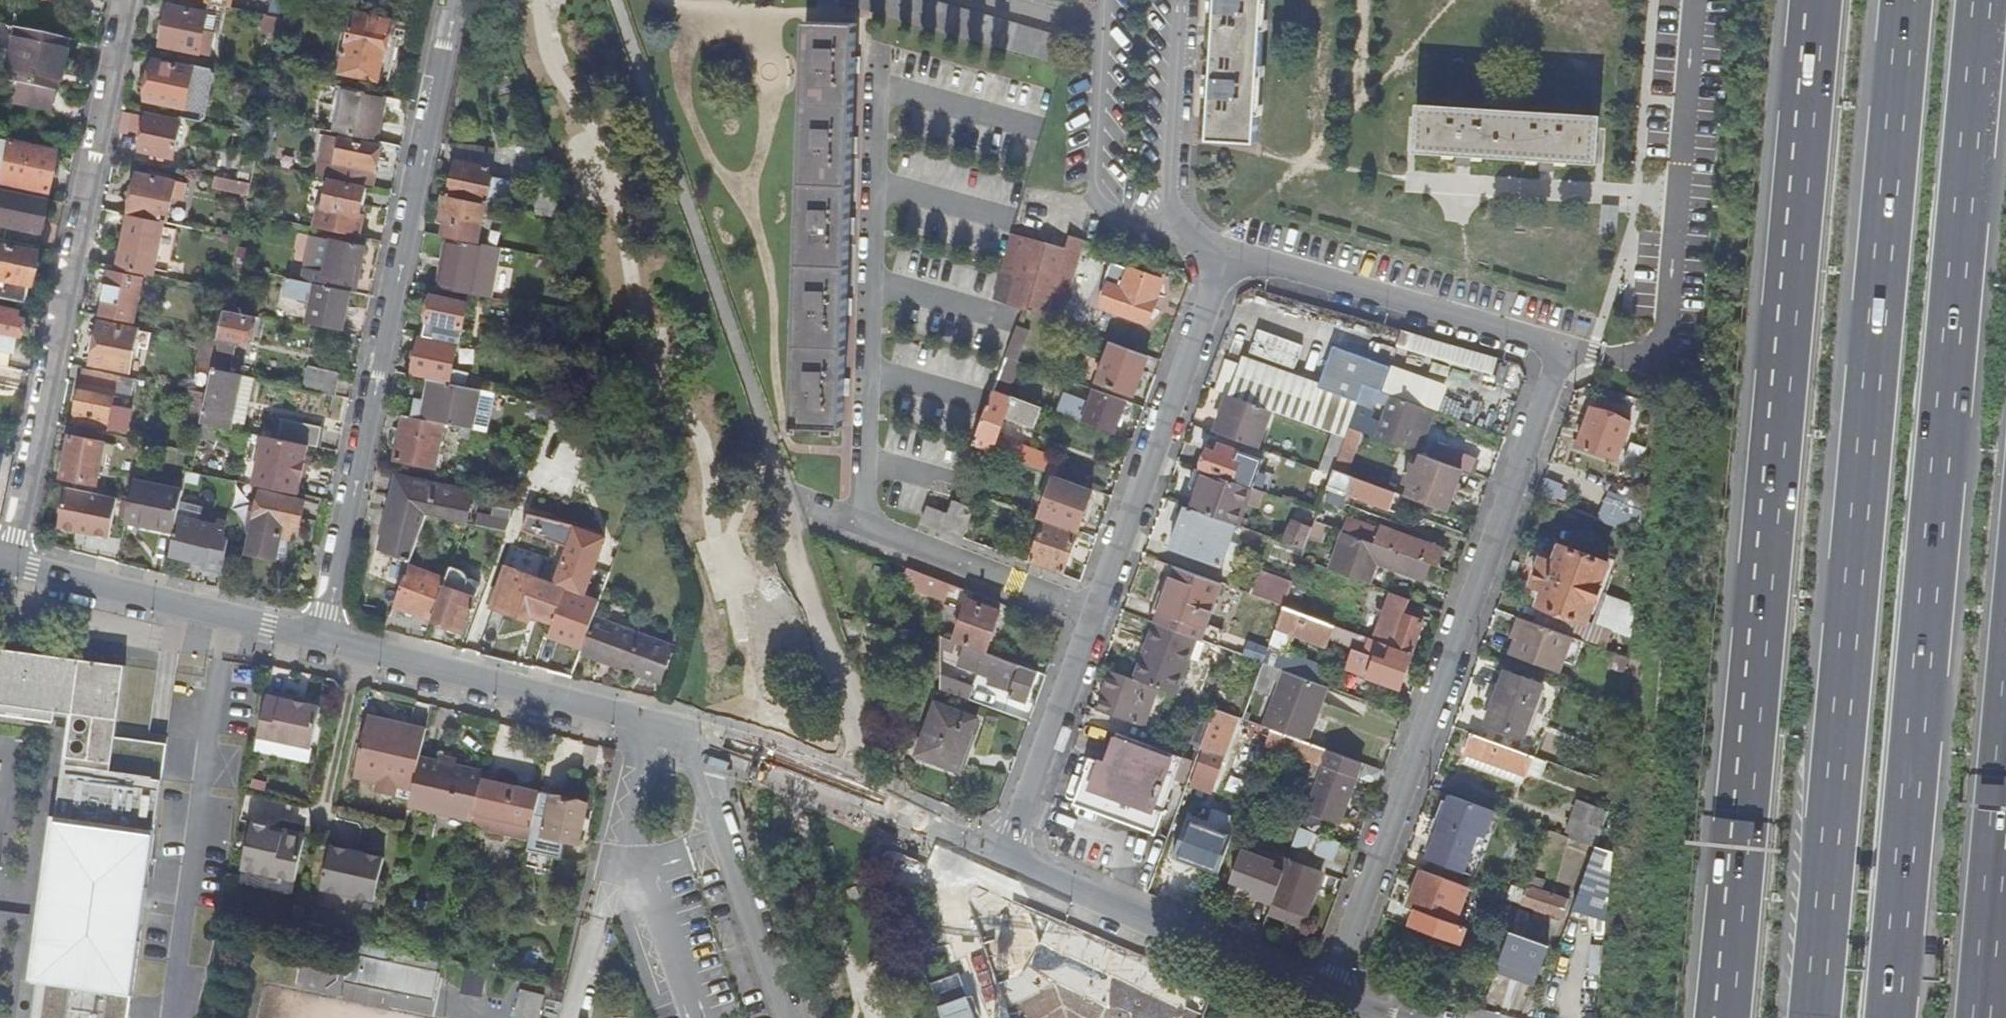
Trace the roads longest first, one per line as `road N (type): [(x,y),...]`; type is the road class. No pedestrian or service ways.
road 1 (motorway): [(1890,1017),(1982,0)]
road 2 (motorway): [(1815,0),(1724,1017)]
road 3 (motorway): [(1905,0),(1814,1017)]
road 4 (residential): [(321,639),(759,752),(1003,857)]
road 5 (residential): [(1326,1001),(1564,346)]
road 6 (residential): [(321,639),(454,0)]
road 7 (residential): [(126,0),(11,564)]
road 8 (residential): [(1094,614),(1229,252)]
road 9 (residential): [(1003,857),(1326,1001)]
road 10 (residential): [(11,564),(321,639)]
road 11 (residential): [(1094,614),(803,503)]
road 12 (motorway): [(1981,1017),(2005,743)]
road 13 (residential): [(1003,857),(1094,614)]

